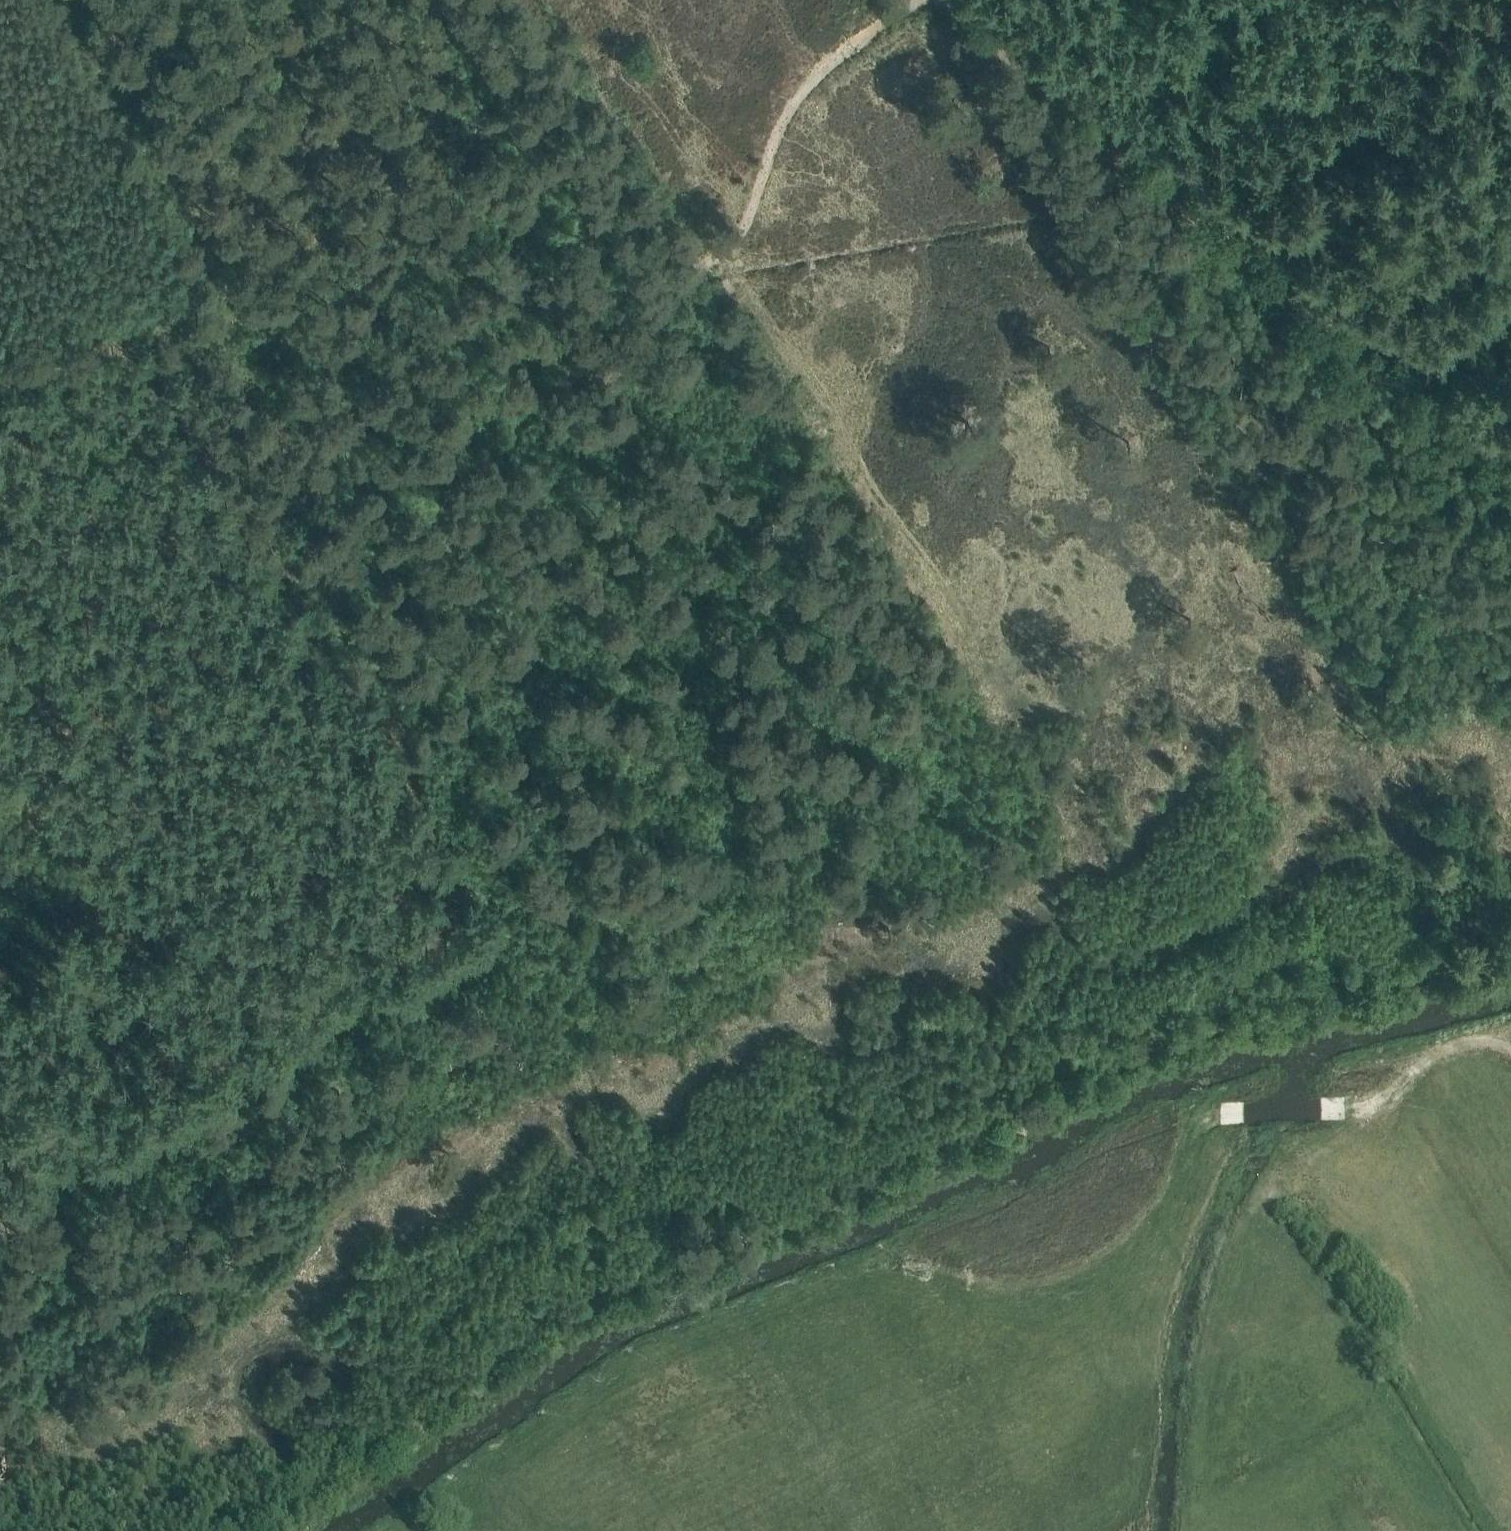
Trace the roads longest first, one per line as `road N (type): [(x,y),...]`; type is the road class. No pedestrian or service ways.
road 1 (track): [(1510,1053),(1480,1044),(1448,1050),(1400,1091),(1360,1108),(1212,1120),(1146,1247),(1069,1295),(1038,1302),(962,1299),(867,1284),(819,1292),(735,1325),(607,1386),(405,1530)]
road 2 (track): [(1510,221),(1375,0)]

